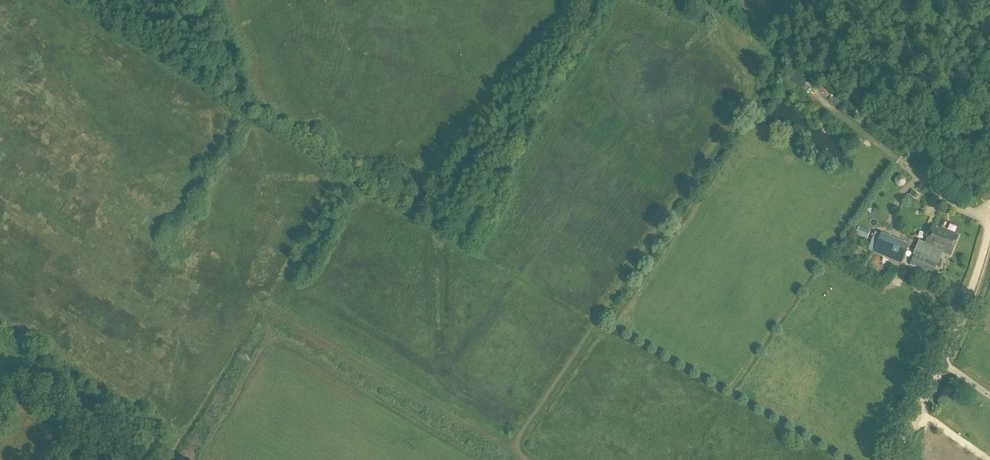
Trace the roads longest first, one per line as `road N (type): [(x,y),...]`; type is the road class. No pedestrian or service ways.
road 1 (track): [(698,0),(746,72),(745,89),(519,435),(517,448),(533,459)]
road 2 (track): [(892,459),(965,300)]

